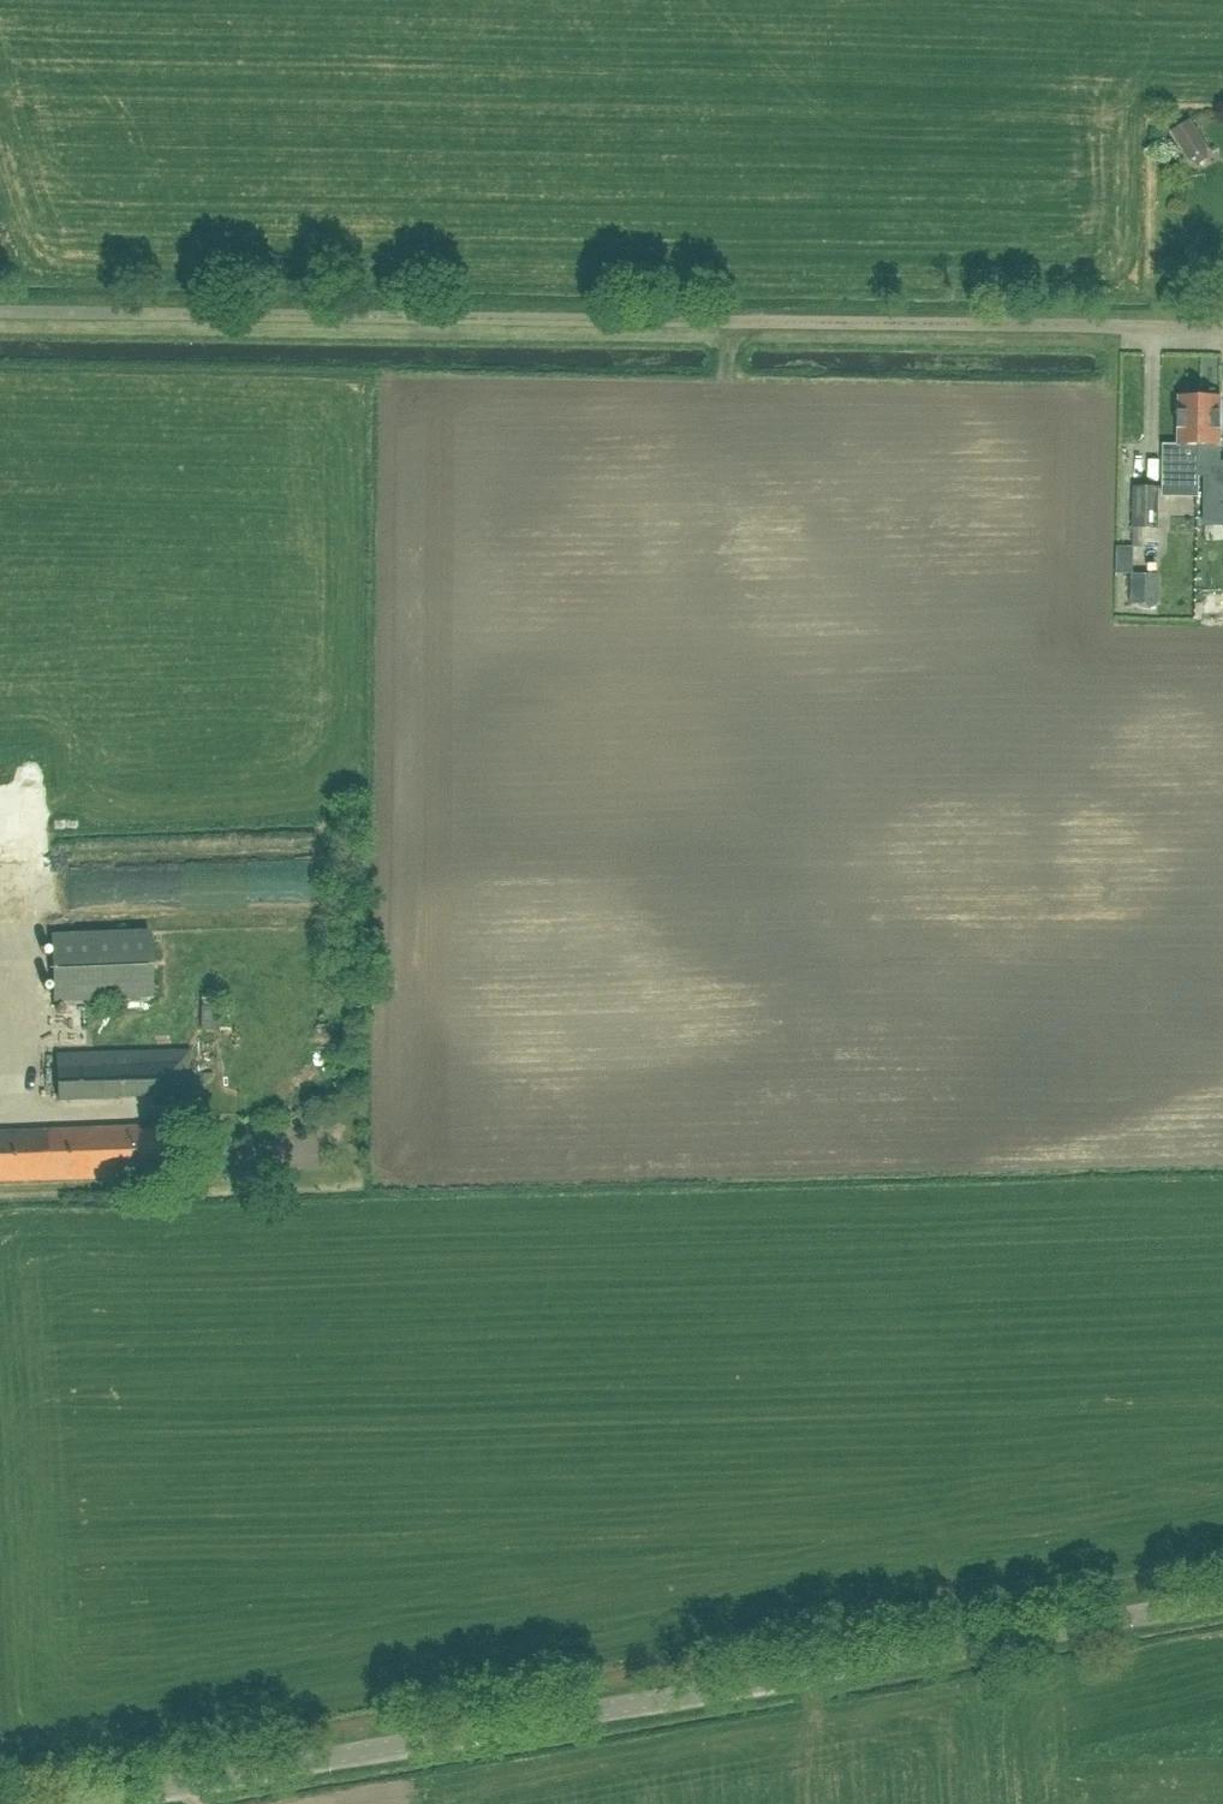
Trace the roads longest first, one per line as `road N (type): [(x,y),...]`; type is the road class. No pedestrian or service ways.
road 1 (unclassified): [(1222,325),(0,305)]
road 2 (tertiary): [(58,1803),(1222,1598)]

